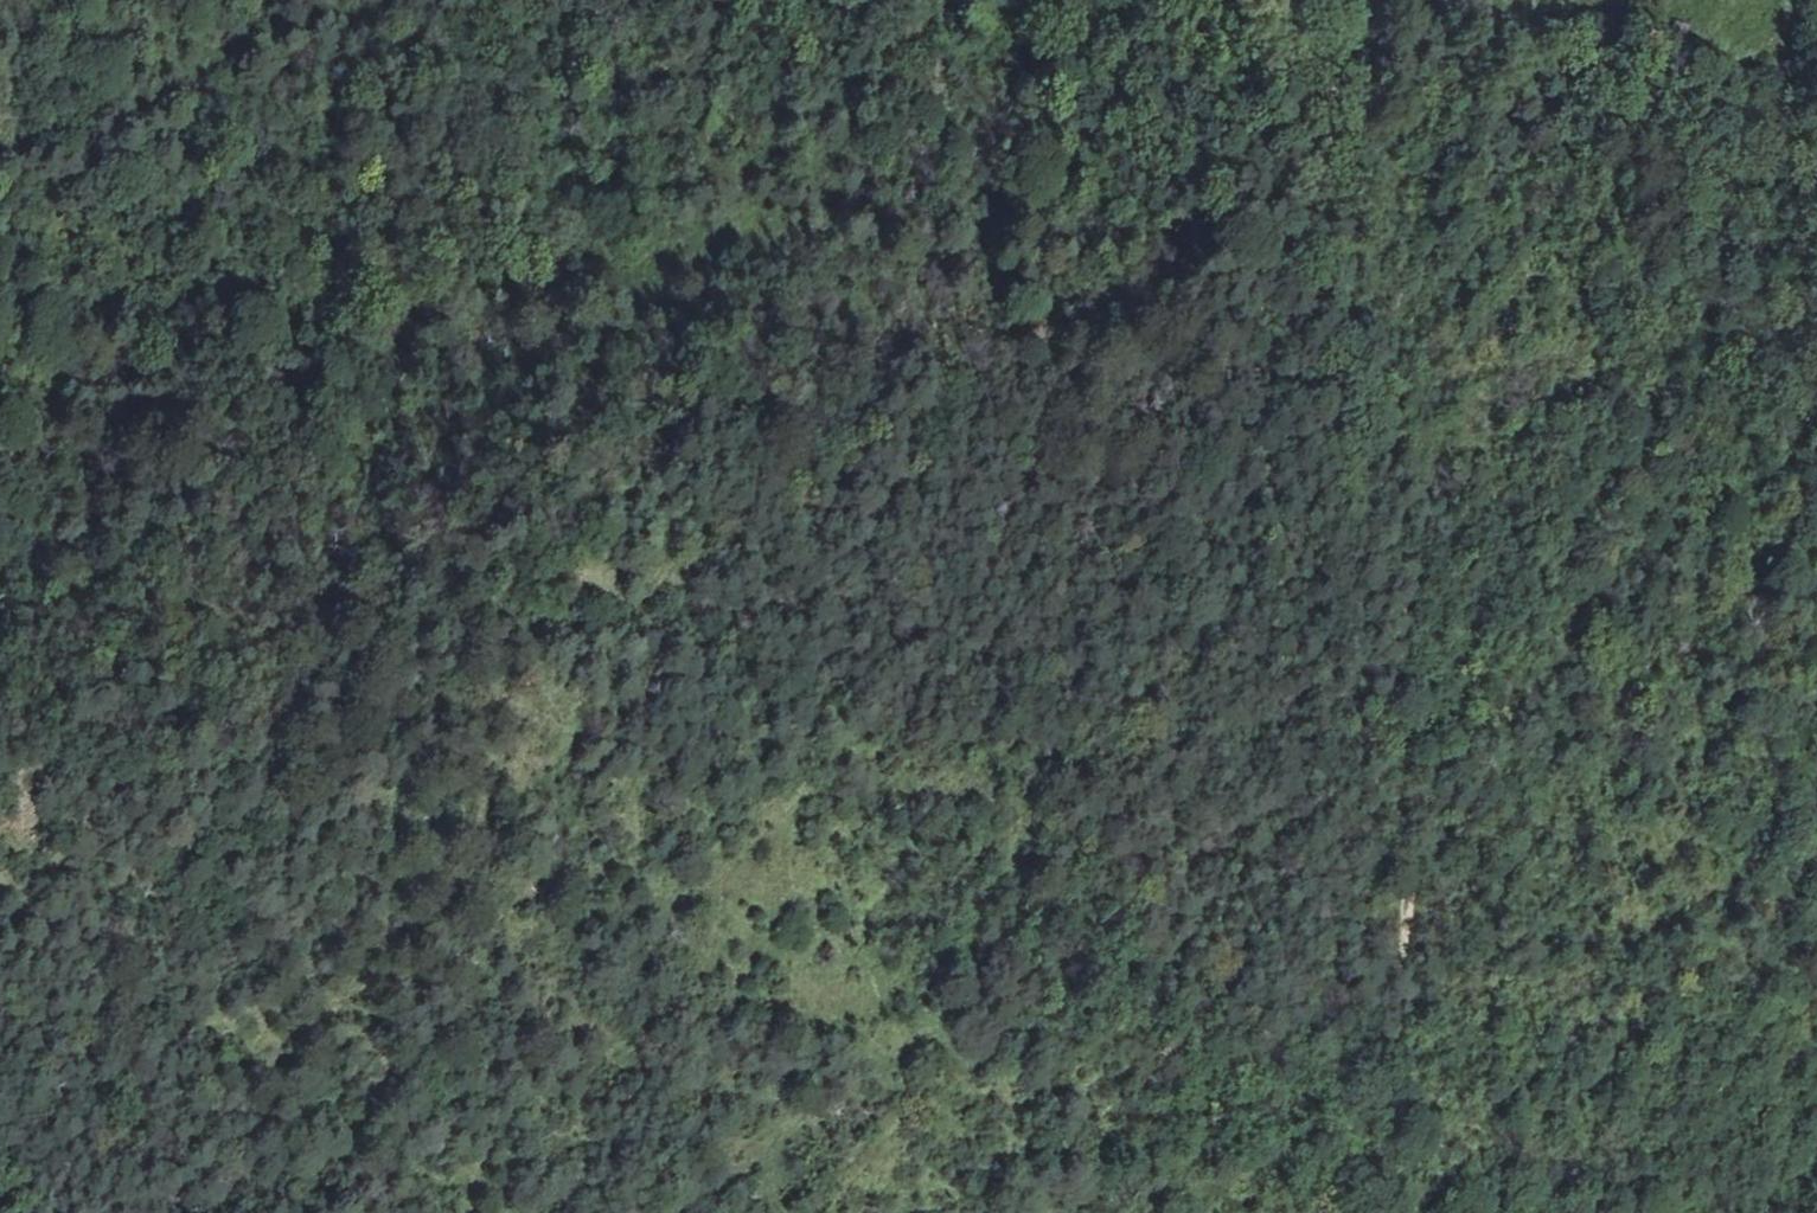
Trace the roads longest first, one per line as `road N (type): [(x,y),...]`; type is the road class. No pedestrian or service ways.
road 1 (track): [(1304,0),(1336,121),(1333,194)]

